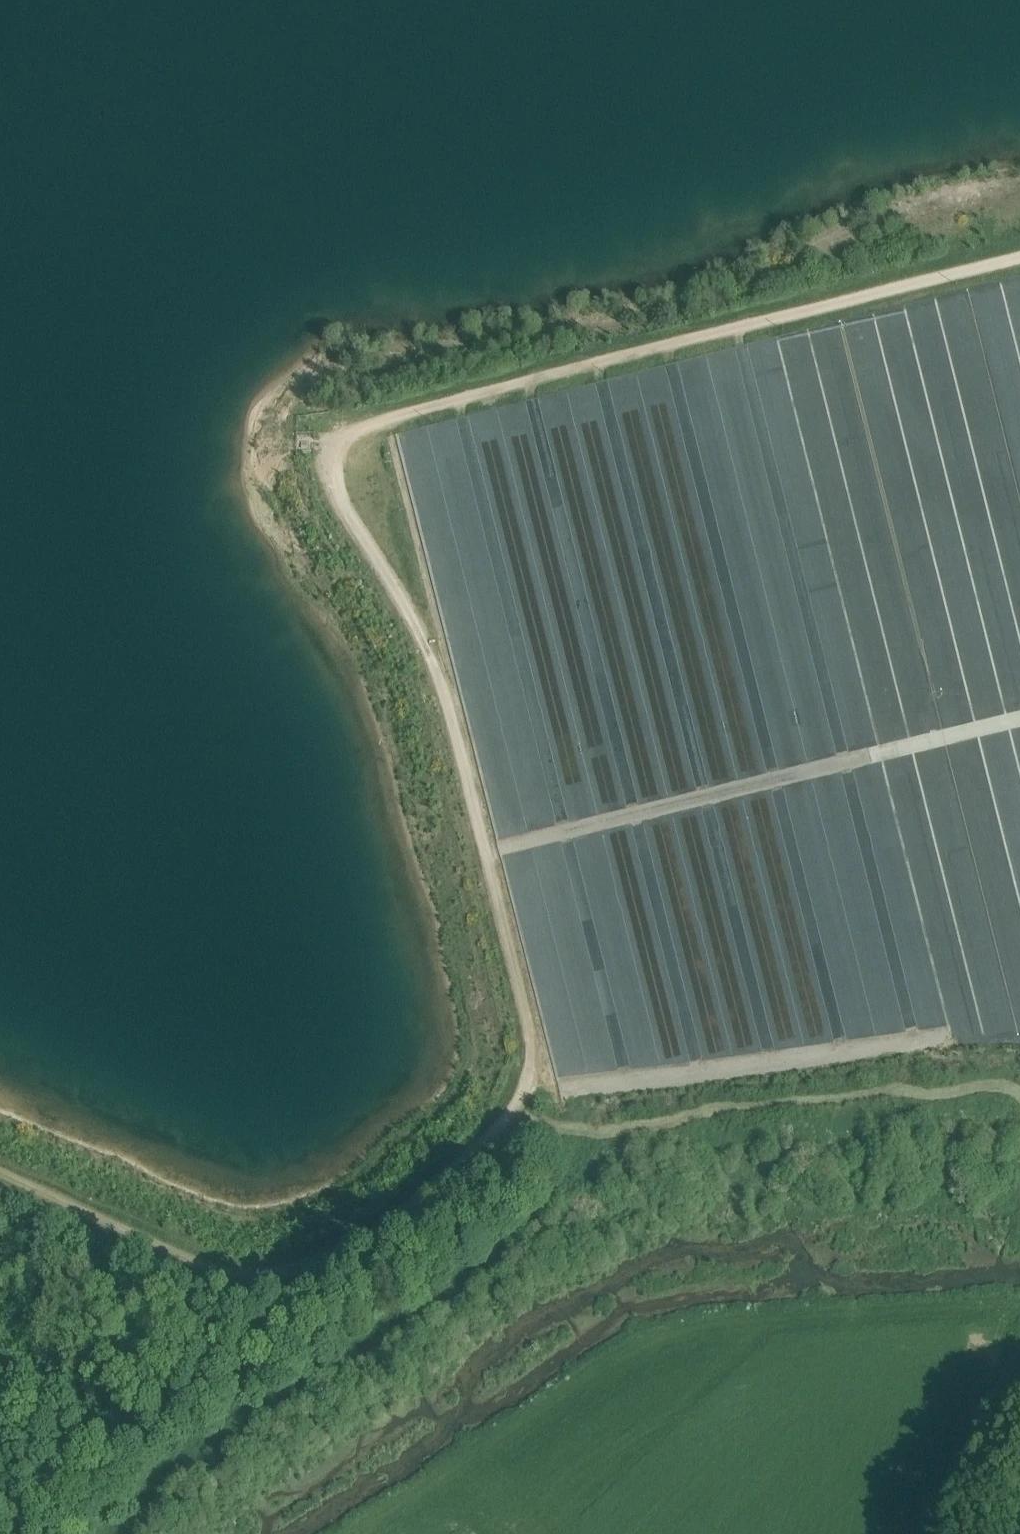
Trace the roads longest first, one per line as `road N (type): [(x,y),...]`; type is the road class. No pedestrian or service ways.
road 1 (track): [(0,1172),(206,1265),(259,1275),(292,1271),(331,1259),(387,1224),(493,1137),(535,1073),(536,1042),(437,659),(332,470),(359,425),(1019,257)]

